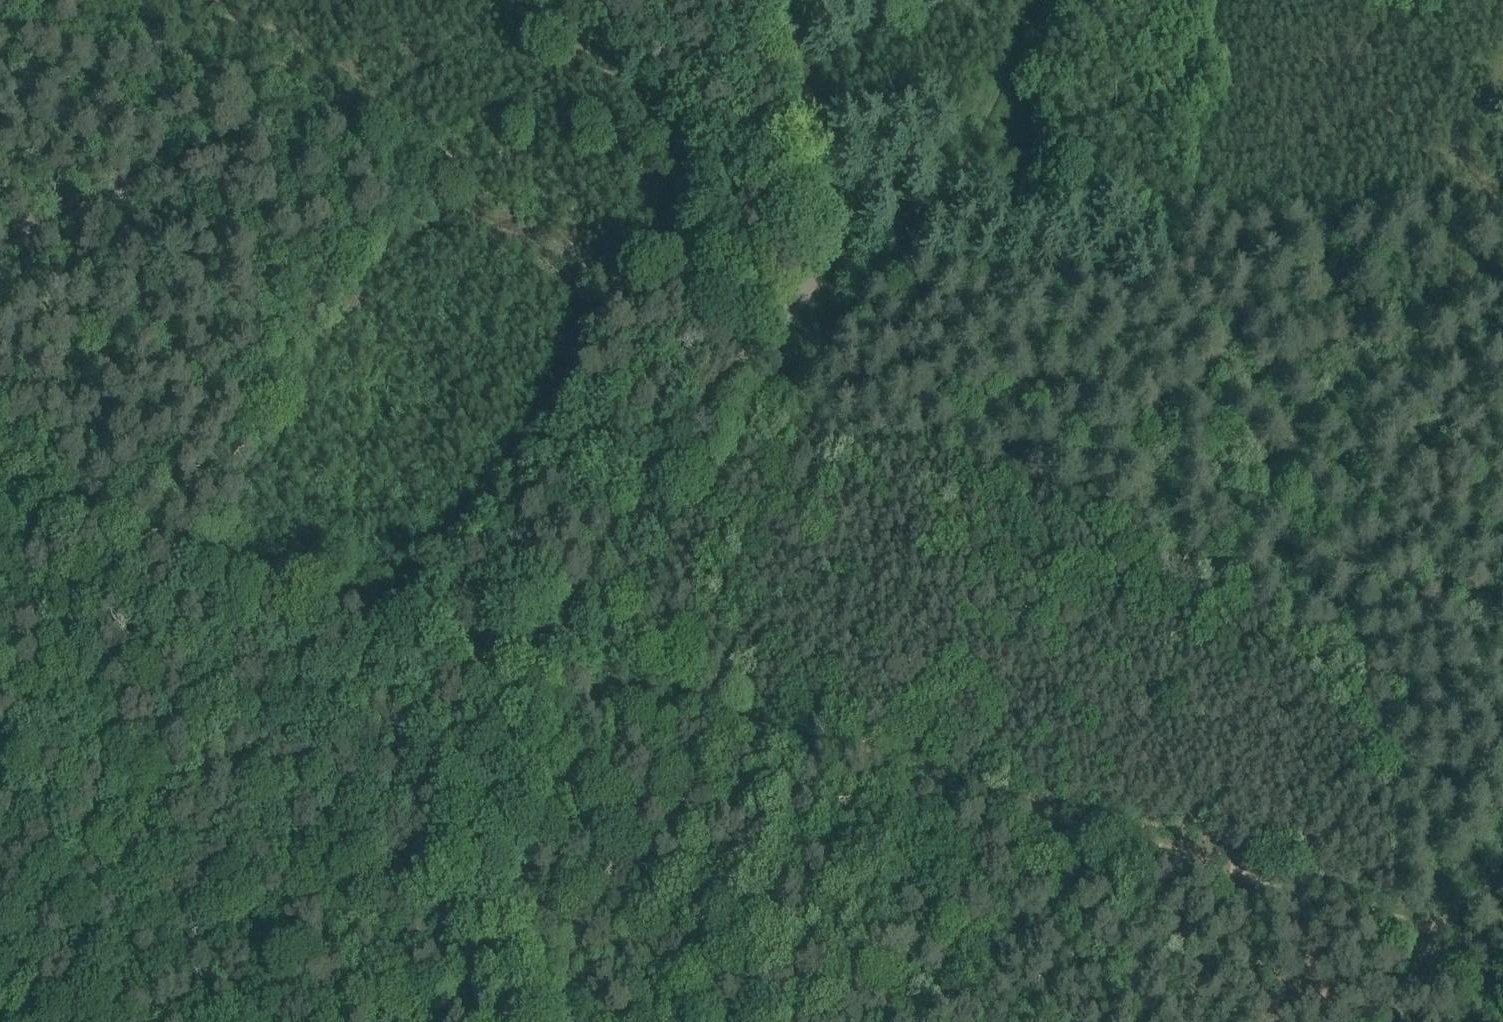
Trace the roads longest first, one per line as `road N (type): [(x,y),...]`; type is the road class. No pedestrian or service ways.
road 1 (track): [(541,665),(1420,942),(1502,954)]
road 2 (track): [(763,0),(790,65),(813,268),(748,372),(622,529),(541,665)]
road 3 (track): [(541,665),(480,770),(479,891),(511,1021)]

